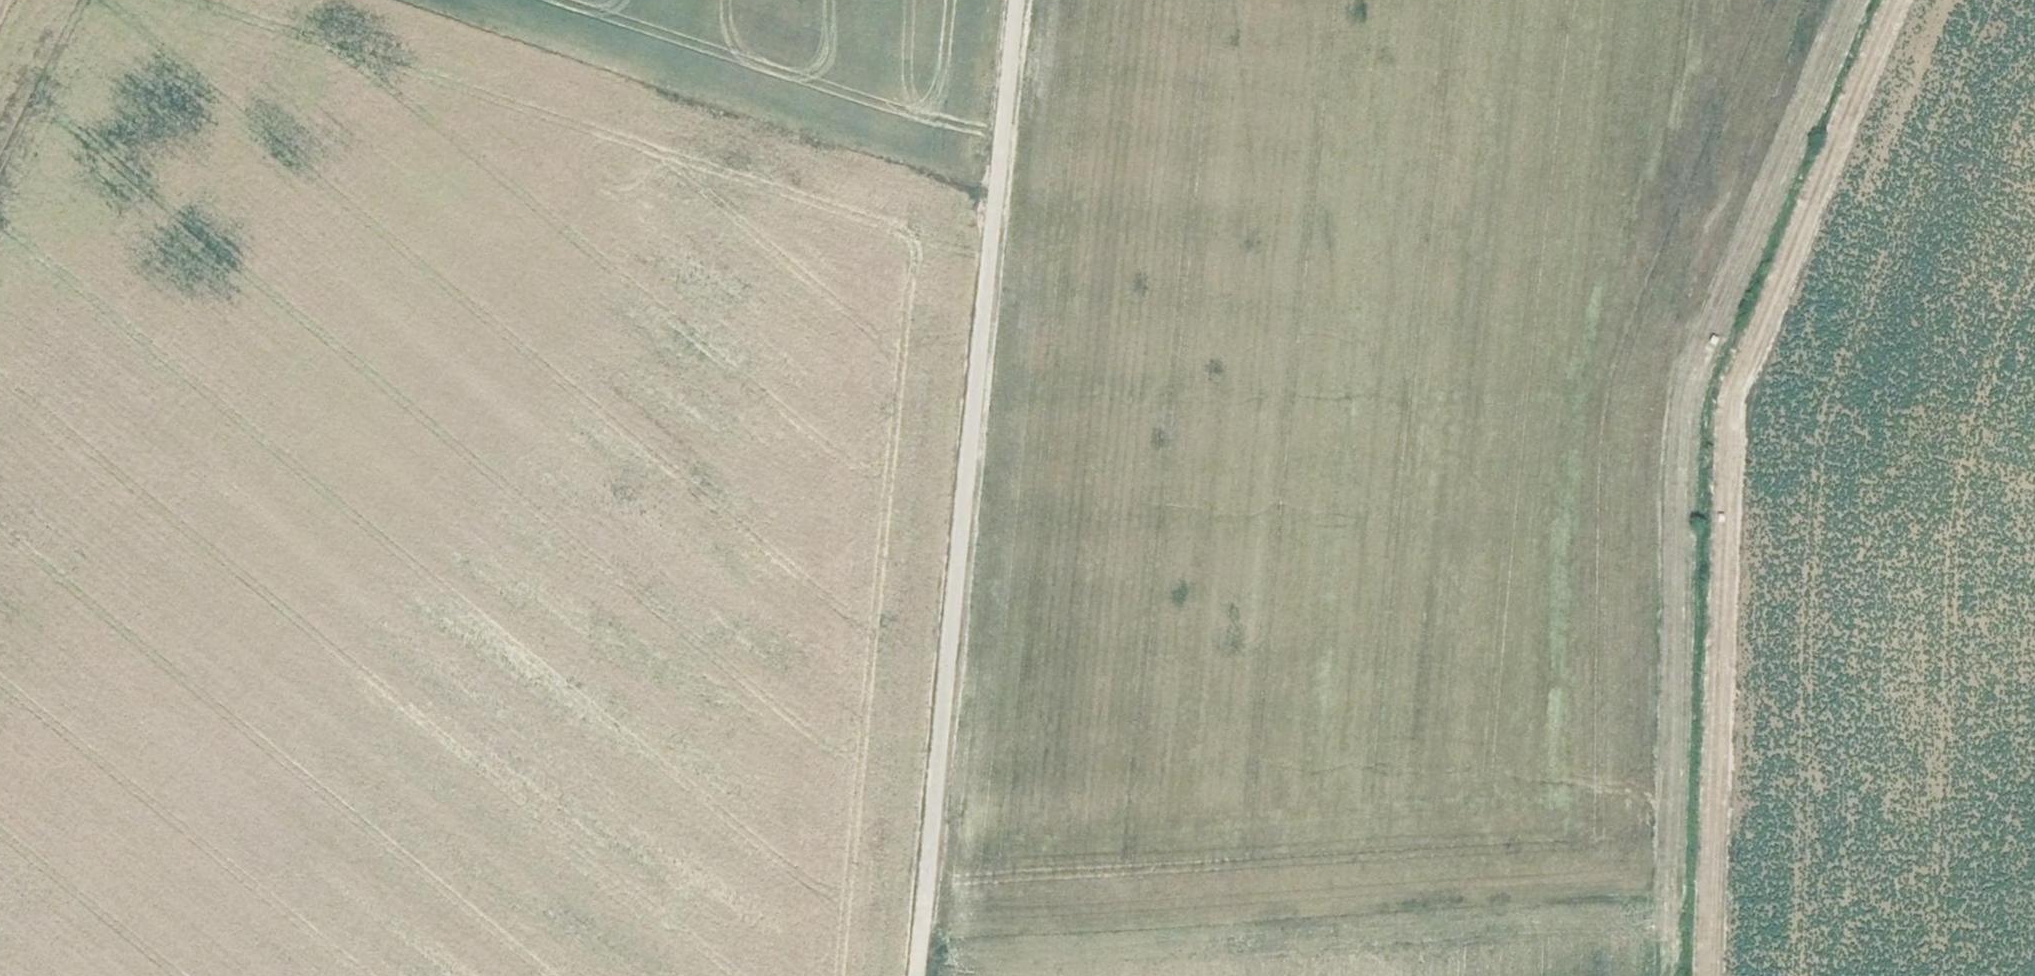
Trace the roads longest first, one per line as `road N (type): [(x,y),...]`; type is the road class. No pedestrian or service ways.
road 1 (track): [(919,975),(1014,0)]

